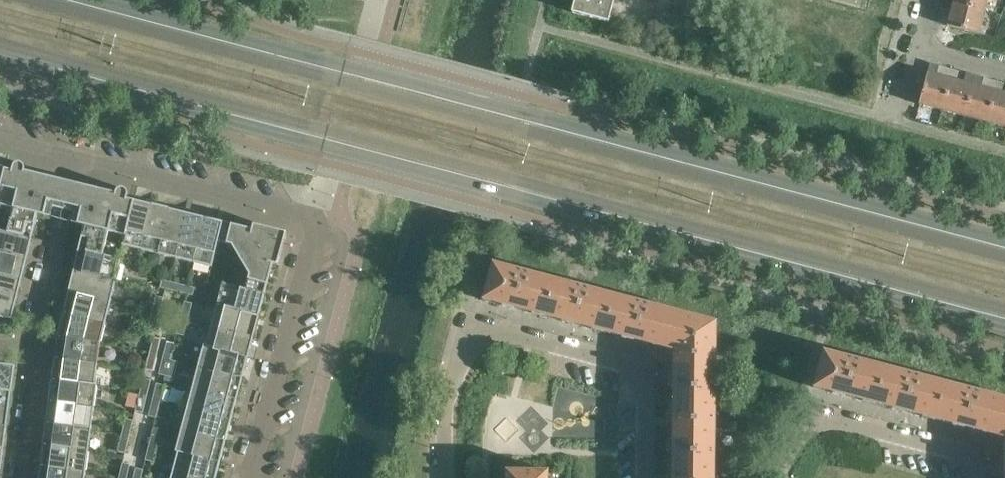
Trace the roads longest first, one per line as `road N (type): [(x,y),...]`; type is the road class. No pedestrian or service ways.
road 1 (secondary): [(0,61),(1004,325)]
road 2 (secondary): [(1004,245),(89,0)]
road 3 (residential): [(250,477),(311,233),(300,222),(76,166)]
road 4 (residential): [(448,477),(457,376),(480,332),(503,326),(635,374),(644,388),(643,477)]
road 5 (residential): [(778,477),(805,430),(842,418),(963,451),(976,477)]
road 6 (residential): [(39,351),(76,166)]
road 7 (residential): [(23,477),(39,351)]

